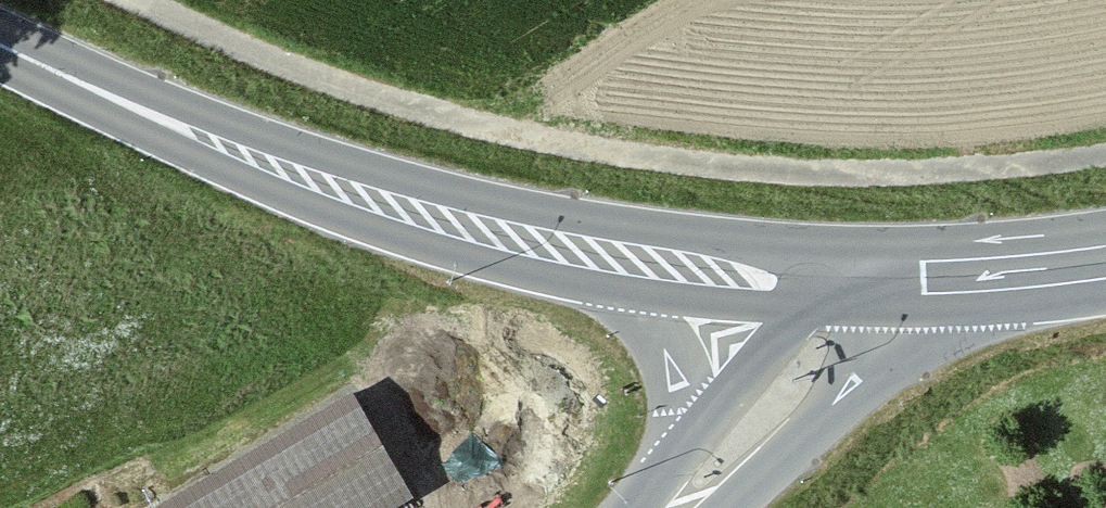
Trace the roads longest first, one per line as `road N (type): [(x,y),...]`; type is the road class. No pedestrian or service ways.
road 1 (track): [(144,0),(361,91),(502,131),(654,158),(801,172),(1105,151)]
road 2 (tertiary): [(0,44),(283,168),(501,232)]
road 3 (tertiary): [(501,232),(599,273),(654,327),(670,389),(658,482)]
road 4 (tertiary): [(716,507),(879,363),(956,279)]
road 5 (tertiary): [(501,232),(716,272),(827,277)]
road 6 (tertiary): [(827,277),(658,482)]
road 7 (tertiary): [(956,279),(1105,264)]
road 8 (tertiary): [(827,277),(956,279)]

